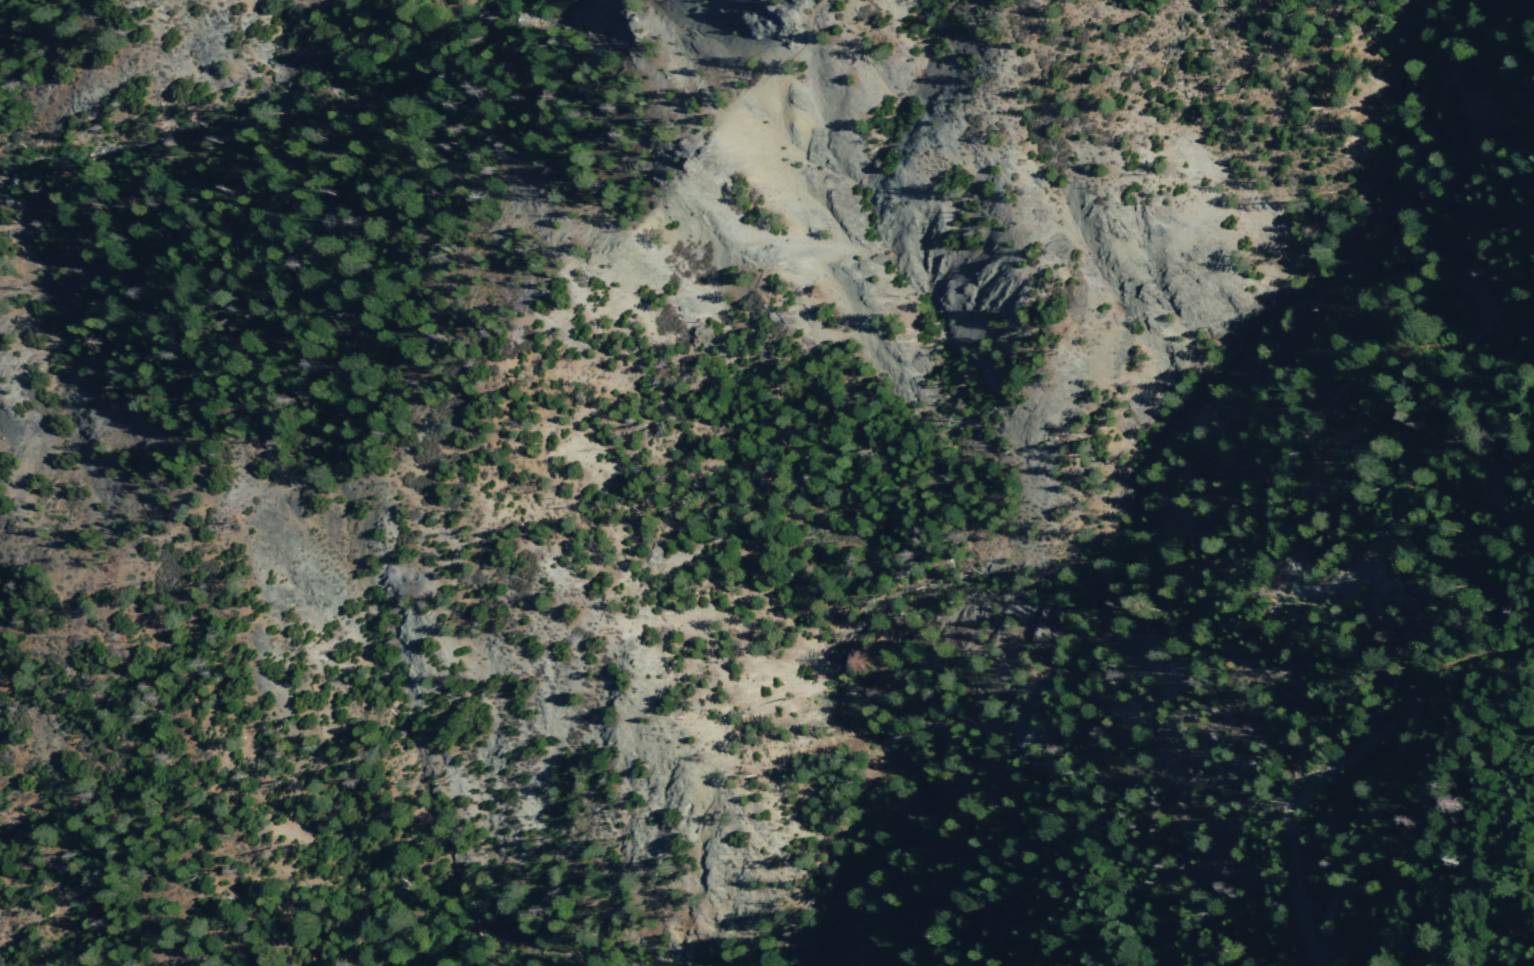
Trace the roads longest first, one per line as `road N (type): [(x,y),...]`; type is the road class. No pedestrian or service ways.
road 1 (track): [(1508,0),(1479,74),(1459,194),(1457,262),(1470,333),(1344,382),(1322,413),(1307,533),(1293,563),(1296,582),(1310,595),(1335,582),(1392,531),(1423,462),(1453,439),(1473,439),(1496,464),(1533,588),(1526,632),(1374,730),(1318,776),(1290,818),(1302,935),(1319,965)]

